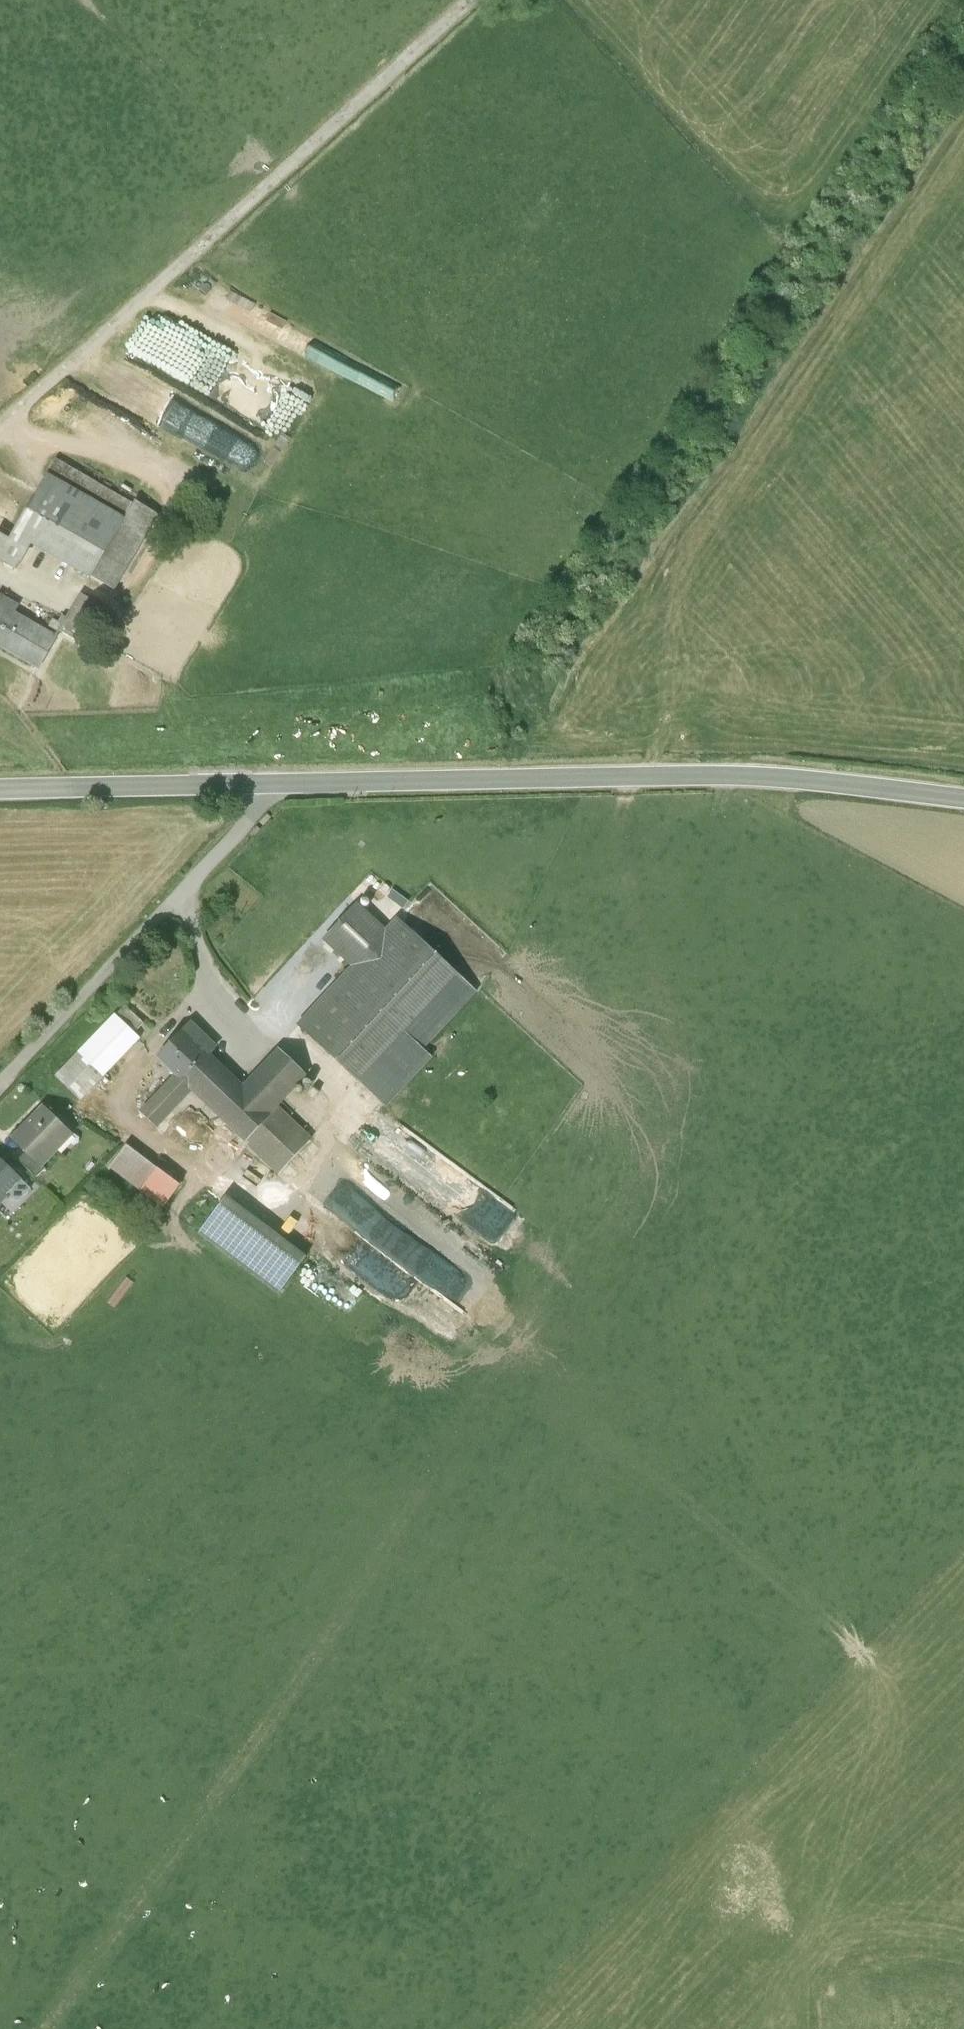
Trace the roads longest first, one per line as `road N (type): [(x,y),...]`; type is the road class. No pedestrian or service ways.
road 1 (tertiary): [(0,791),(739,777),(963,799)]
road 2 (track): [(0,437),(485,0)]
road 3 (track): [(204,988),(231,1015),(292,1042),(341,1100),(333,1127),(289,1184),(227,1188),(200,1178),(144,1136),(125,1113),(127,1086),(159,1033)]

